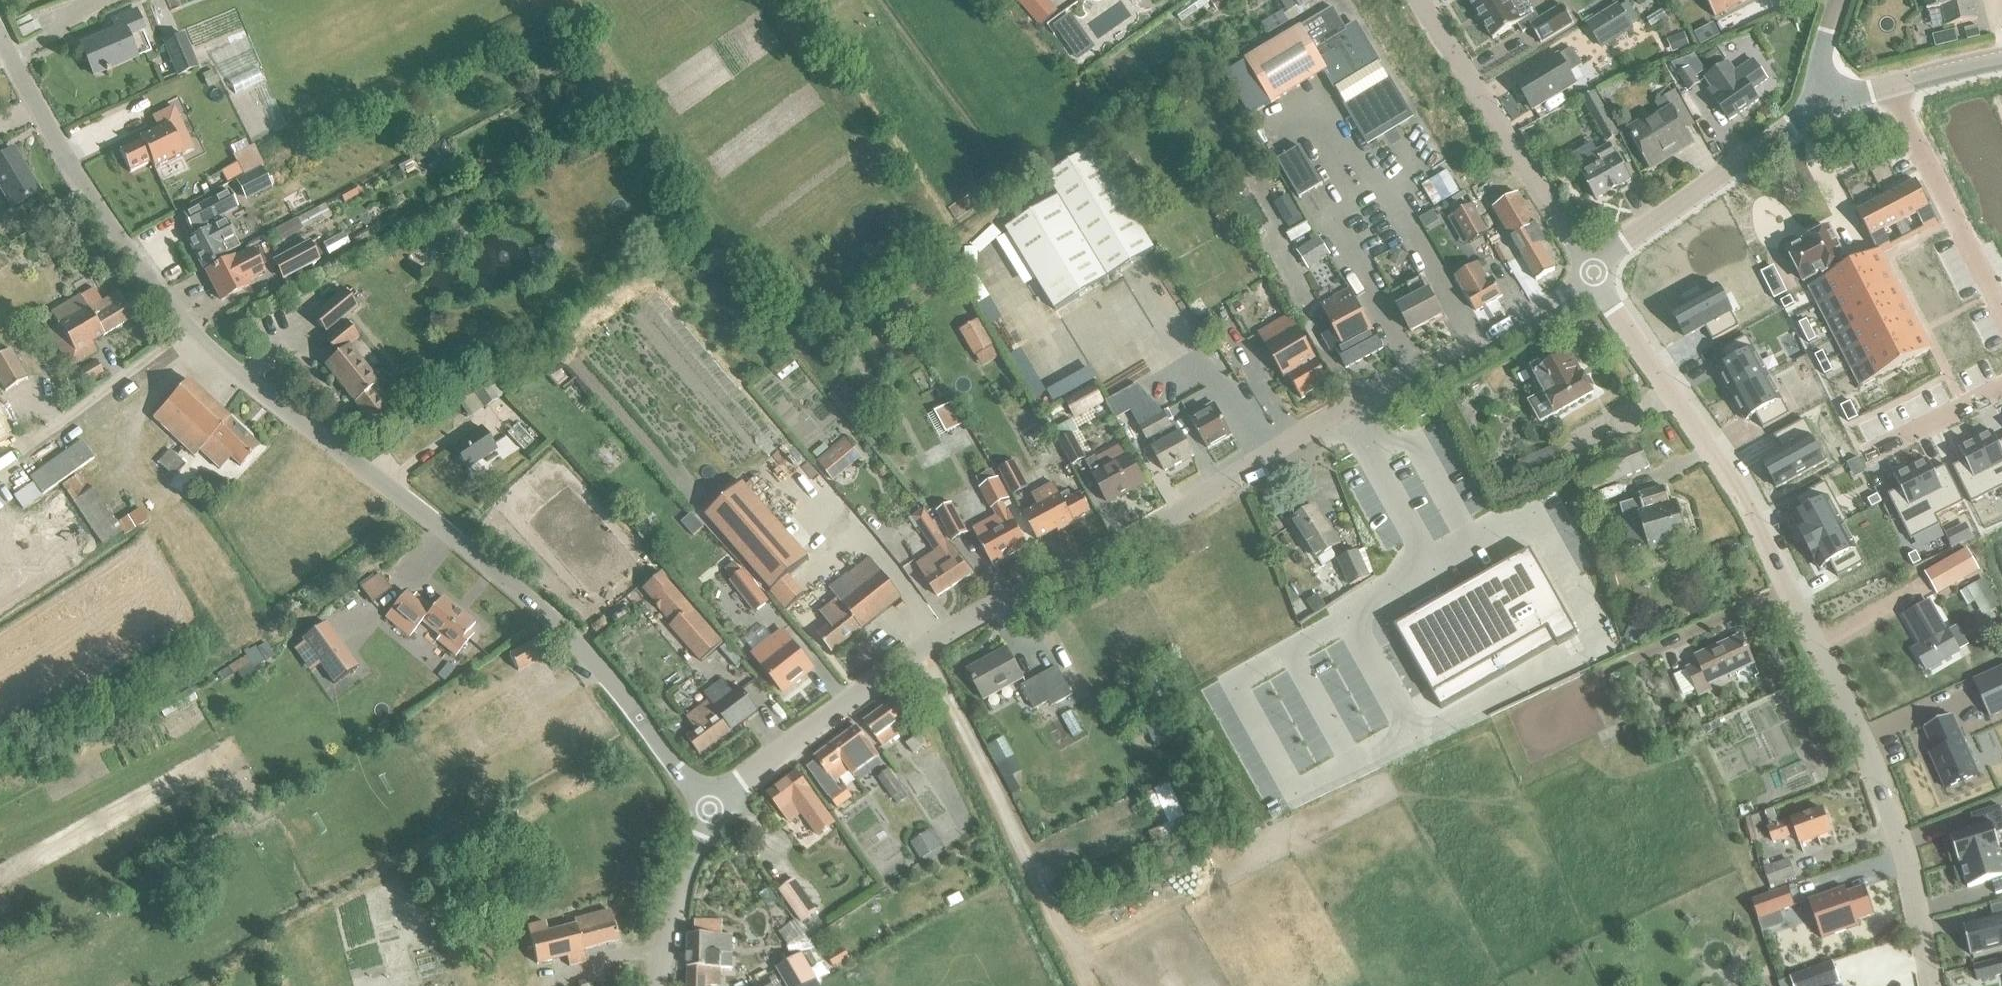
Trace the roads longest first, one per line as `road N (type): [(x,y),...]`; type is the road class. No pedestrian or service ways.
road 1 (residential): [(713,812),(607,677),(547,616),(188,331),(83,189),(0,41)]
road 2 (residential): [(713,812),(743,781),(957,626),(1155,526),(1343,410),(1558,300),(1592,271)]
road 3 (residential): [(1933,985),(1913,885),(1850,713),(1744,502),(1592,271)]
road 4 (residential): [(1592,271),(1417,0)]
road 5 (residential): [(1592,271),(1824,107)]
road 6 (residential): [(1824,107),(2001,59)]
road 7 (residential): [(660,985),(683,877),(713,812)]

